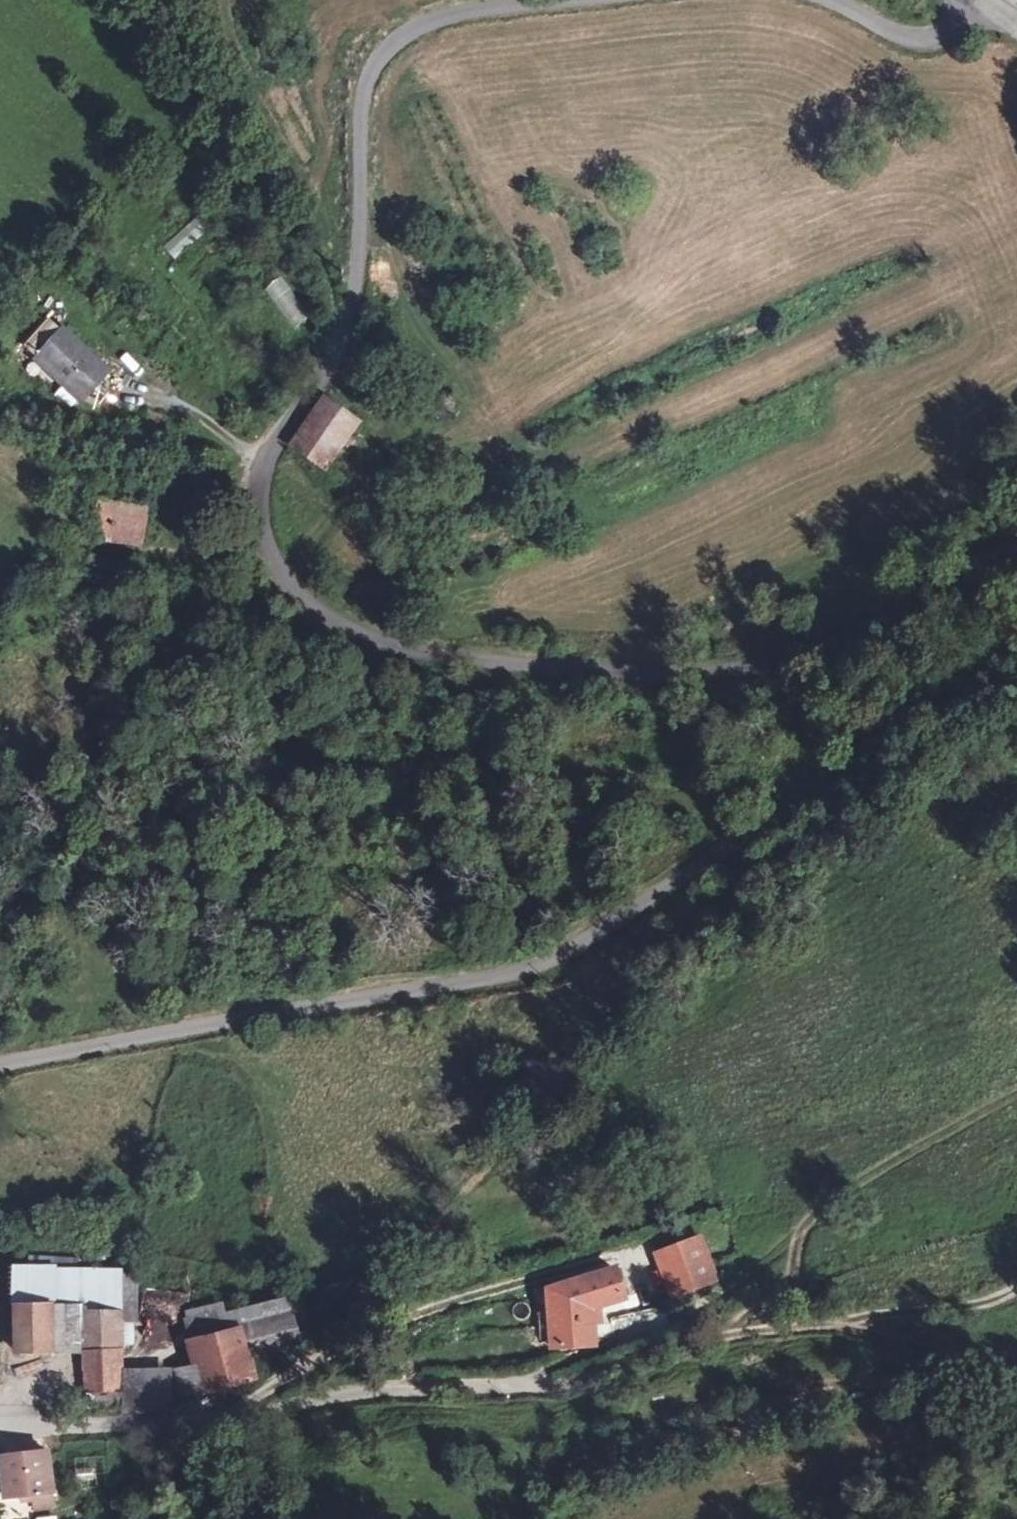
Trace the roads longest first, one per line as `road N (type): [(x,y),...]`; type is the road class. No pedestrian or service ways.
road 1 (unclassified): [(602,0),(457,14),(408,28),(380,48),(358,116),(346,323),(255,461),(248,504),(267,569),(329,617),(431,657),(637,675),(758,662),(807,647),(1016,549)]
road 2 (unclassified): [(1016,661),(576,949),(531,970),(0,1061)]
road 3 (unclassified): [(0,1424),(265,1416),(379,1390),(565,1384),(647,1362)]
road 4 (track): [(647,1362),(724,1334),(828,1326),(935,1342),(1016,1373)]
road 5 (track): [(828,1326),(982,1304),(1016,1288)]
road 6 (unclassified): [(976,0),(964,21),(935,39),(894,34),(830,0)]

